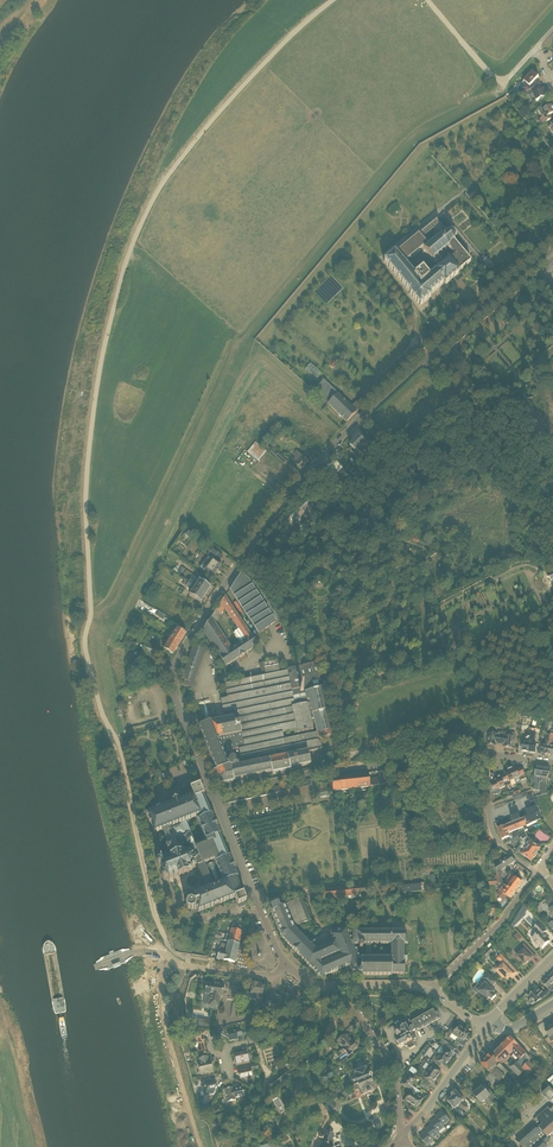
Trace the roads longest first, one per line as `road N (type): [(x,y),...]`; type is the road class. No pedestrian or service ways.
road 1 (unclassified): [(214,795),(173,692),(174,663),(293,491),(423,359)]
road 2 (unclassified): [(214,795),(337,770),(486,755)]
road 3 (track): [(347,756),(552,692)]
road 4 (unclassified): [(287,967),(214,795)]
road 5 (unclassified): [(552,462),(527,407),(455,390),(423,359)]
road 6 (tertiary): [(287,967),(275,976),(187,967),(131,925)]
road 7 (unclassified): [(423,359),(552,249)]
road 8 (unclassified): [(431,993),(536,872)]
road 9 (tertiary): [(431,993),(313,985),(287,967)]
road 10 (unclassified): [(402,1135),(394,1077),(348,1006)]
road 11 (unclassified): [(402,1135),(486,1027)]
road 12 (unclassified): [(536,872),(491,828),(486,755)]
road 13 (track): [(314,640),(349,769)]

